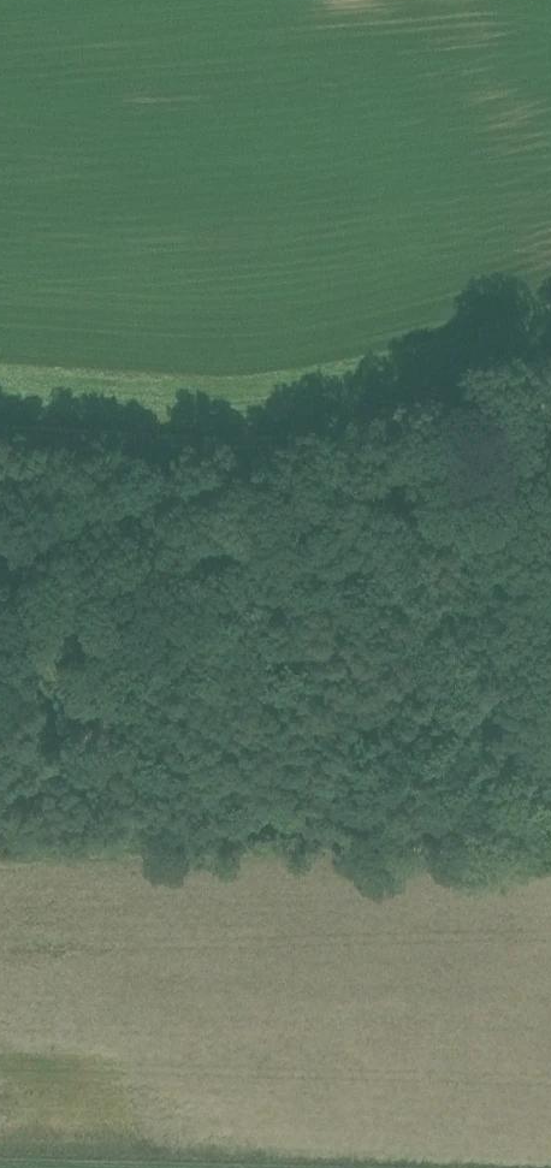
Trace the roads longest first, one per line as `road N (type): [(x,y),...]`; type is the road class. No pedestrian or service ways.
road 1 (track): [(550,399),(0,621)]

